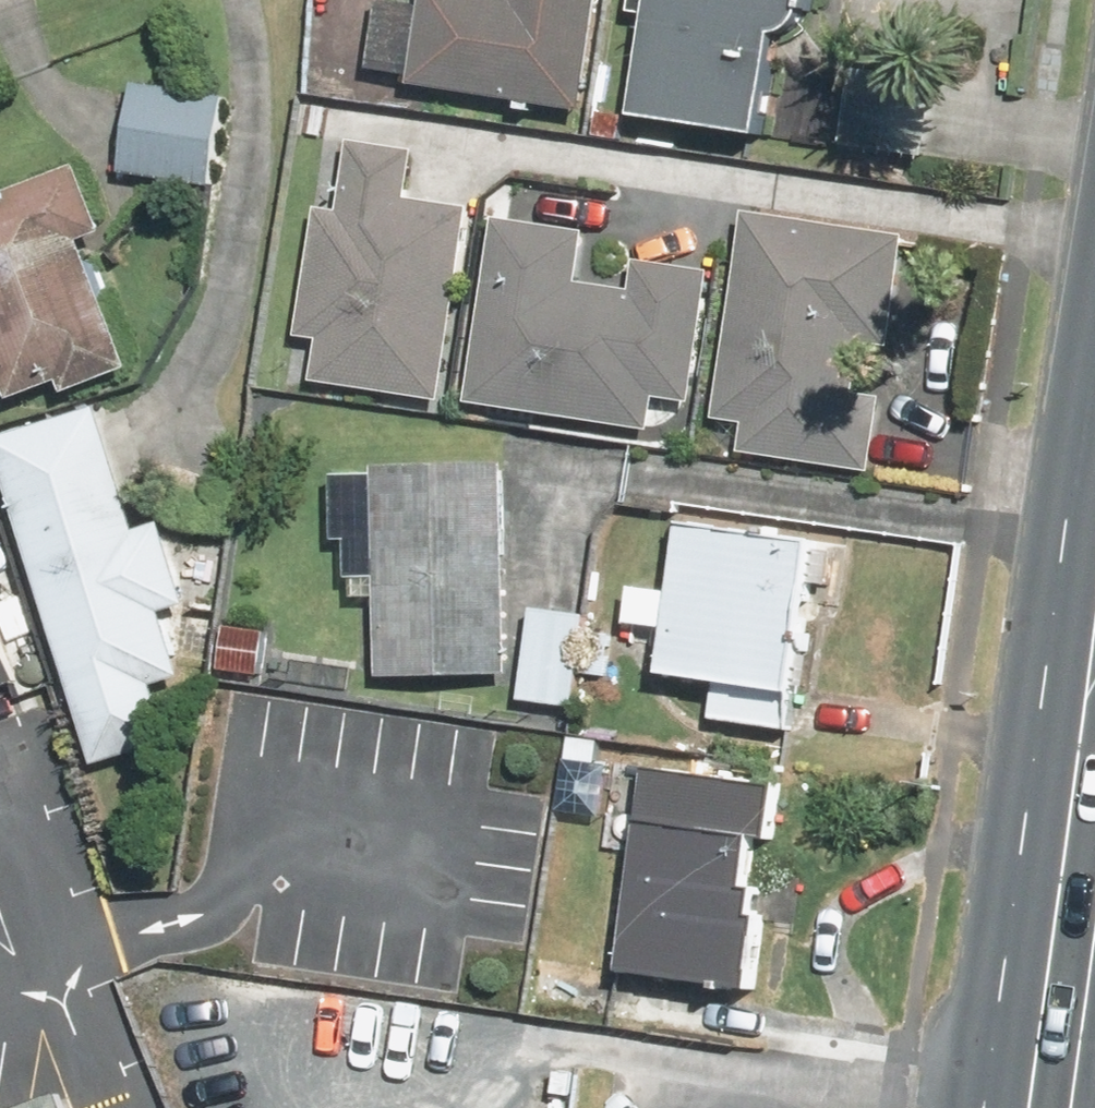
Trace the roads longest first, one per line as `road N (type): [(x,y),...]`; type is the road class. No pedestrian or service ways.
road 1 (primary): [(1037,1107),(1073,860)]
road 2 (primary): [(1073,860),(1094,709)]

